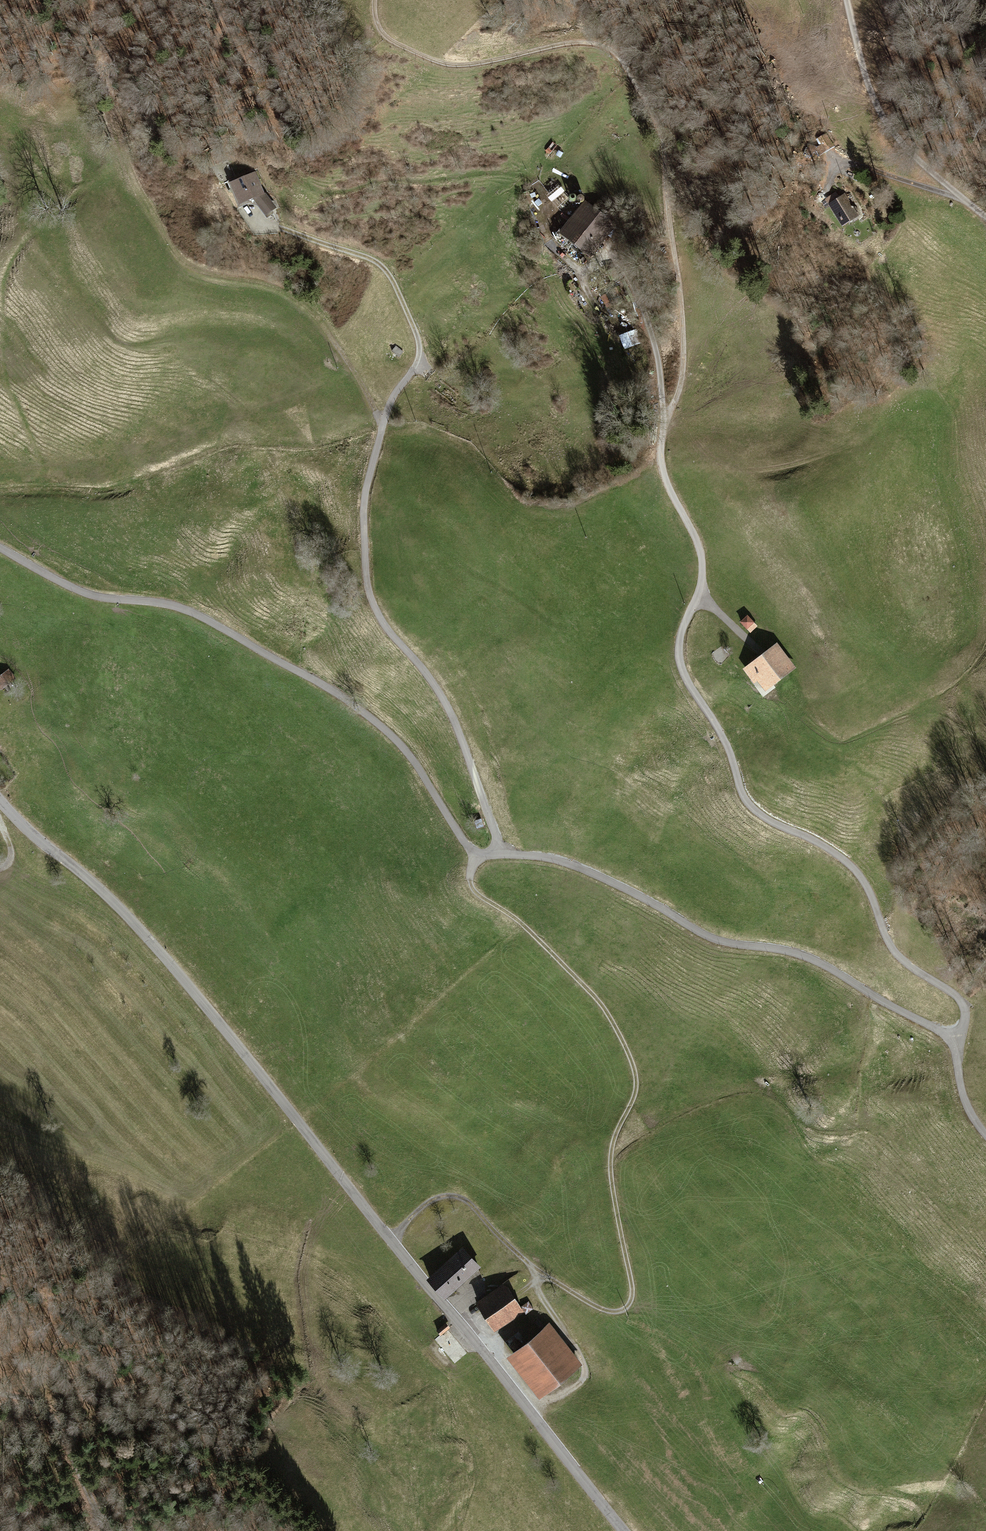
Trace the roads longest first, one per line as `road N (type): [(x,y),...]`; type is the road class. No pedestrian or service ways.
road 1 (track): [(0,548),(86,593),(206,619),(333,692),(401,746),(472,850),(585,870),(716,940),(811,959),(954,1037)]
road 2 (unclassified): [(622,1530),(193,990),(121,910),(0,800)]
road 3 (track): [(391,1241),(419,1210),(451,1195),(537,1272),(605,1311),(622,1308),(630,1294),(609,1151),(634,1094),(624,1041),(522,924),(477,894),(471,874),(482,854)]
road 4 (track): [(954,1037),(965,1020),(962,1004),(899,958),(867,888),(844,860),(744,798),(724,741),(682,670),(680,638),(701,567),(659,463),(662,427)]
road 5 (track): [(375,0),(382,33),(441,63),(590,42),(626,66),(662,138),(679,285),(682,373),(662,427)]
road 6 (track): [(383,425),(303,305),(262,282),(187,266),(169,241),(131,177),(95,0)]
road 7 (track): [(499,854),(451,715),(390,633),(368,586),(363,512),(383,425)]
road 8 (track): [(383,425),(420,350),(396,285),(368,257),(263,222)]
road 9 (track): [(532,1416),(583,1376),(575,1346),(535,1291),(537,1272)]
road 10 (track): [(0,1394),(43,1411),(103,1530)]
road 11 (track): [(958,198),(835,158),(830,180)]
road 12 (track): [(662,427),(659,363),(639,298)]

